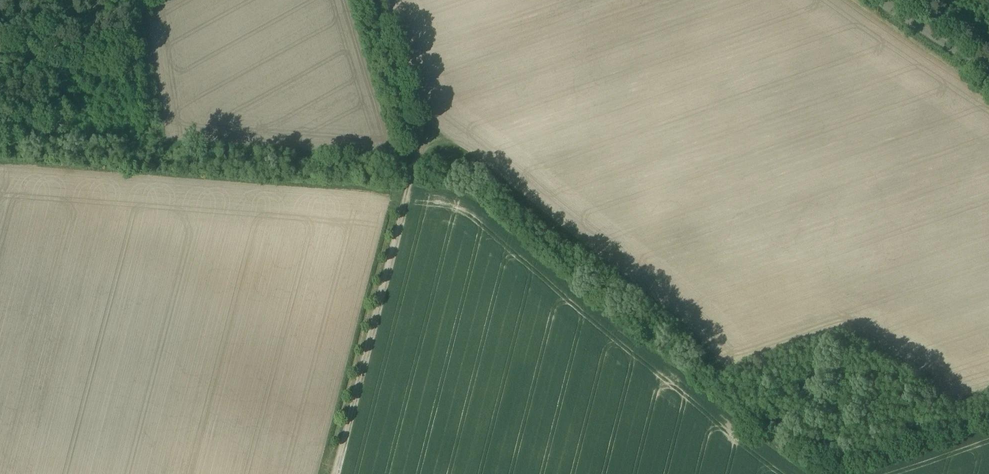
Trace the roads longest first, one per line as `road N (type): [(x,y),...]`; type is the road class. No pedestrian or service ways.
road 1 (track): [(377,0),(393,82),(423,140),(334,473)]
road 2 (residential): [(988,71),(883,0)]

